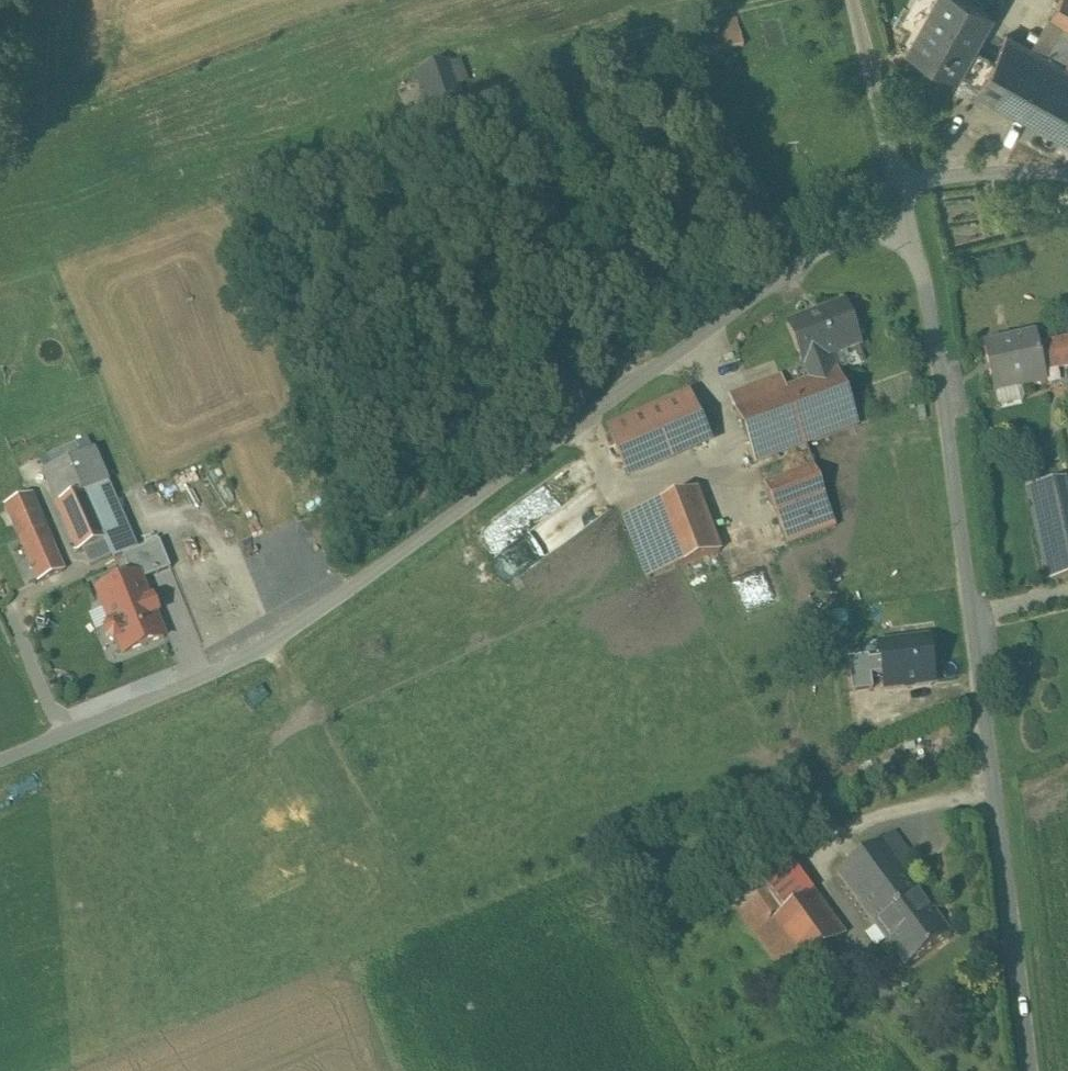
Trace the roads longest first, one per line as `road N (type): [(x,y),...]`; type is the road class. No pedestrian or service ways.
road 1 (unclassified): [(0,760),(271,644),(898,199)]
road 2 (unclassified): [(898,199),(941,372),(1033,1070)]
road 3 (track): [(631,383),(493,85)]
road 4 (track): [(772,0),(570,52),(493,85)]
road 5 (unclassified): [(854,0),(898,199)]

